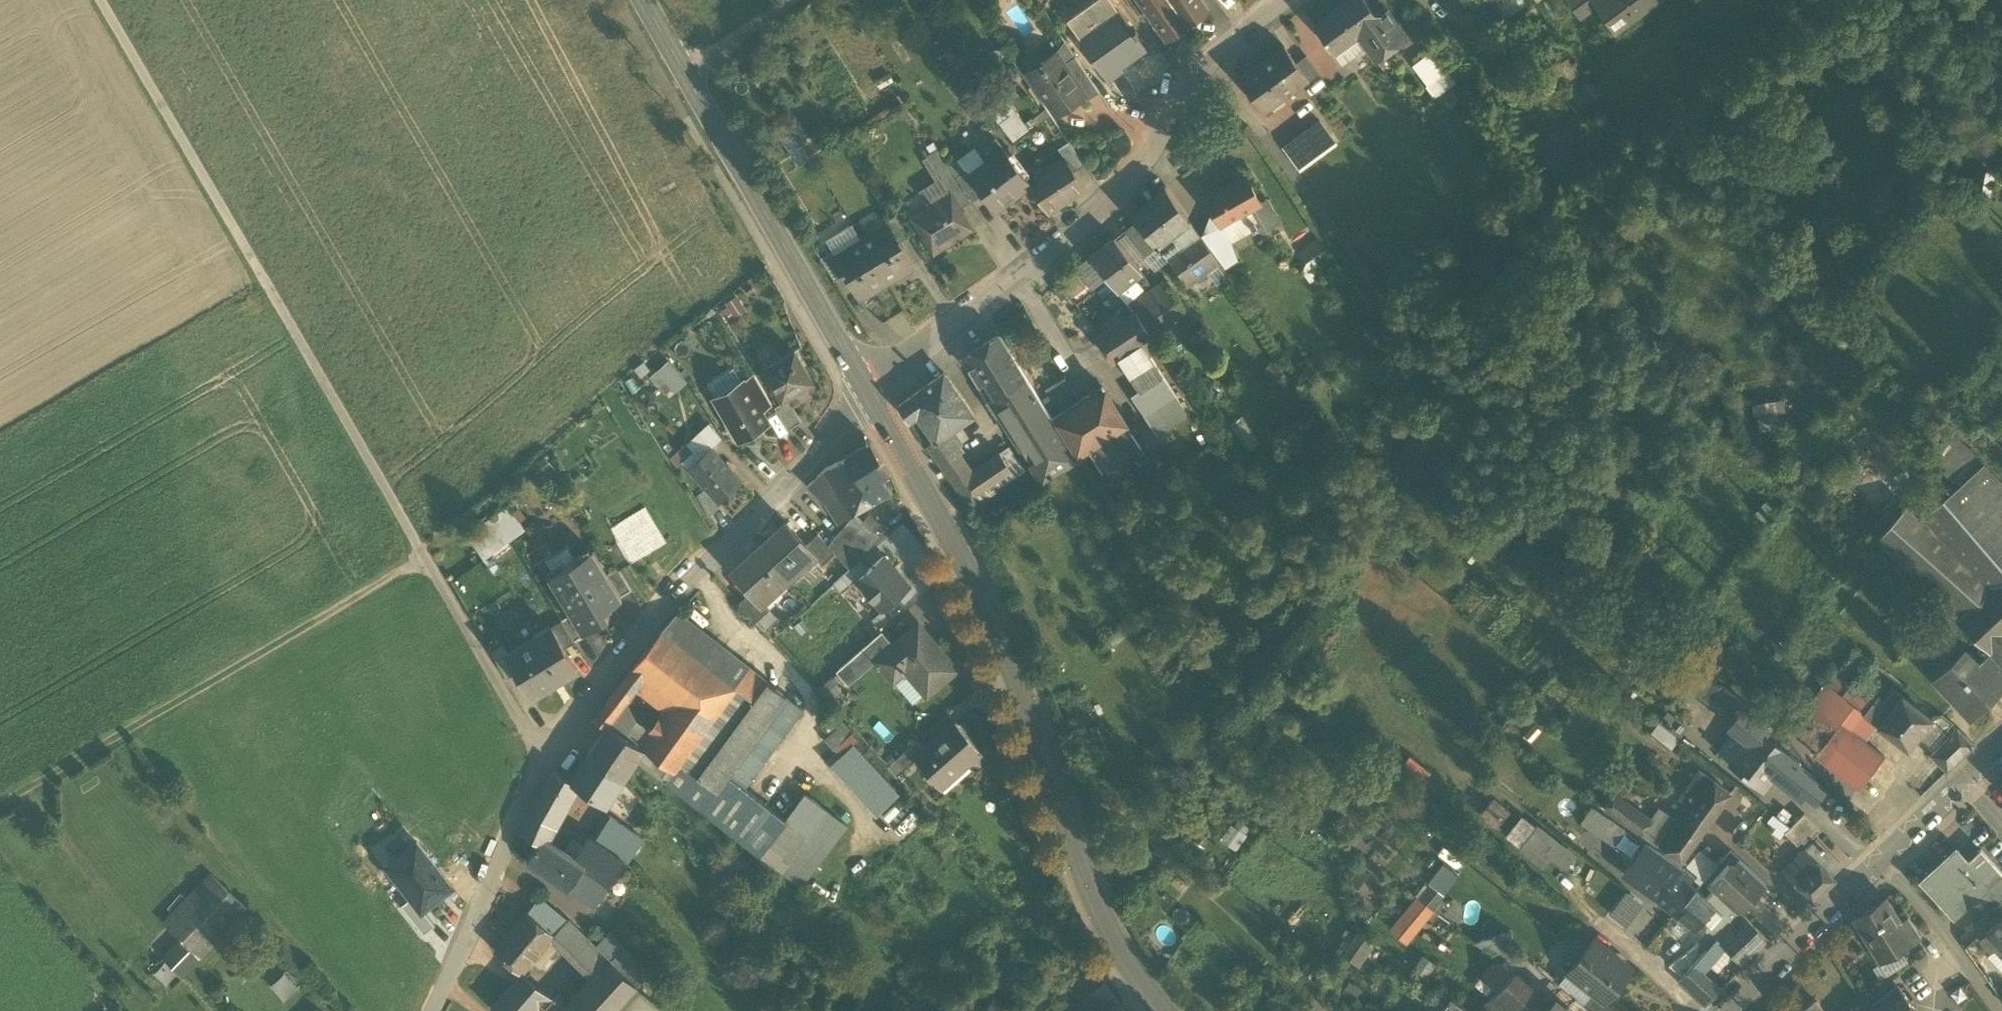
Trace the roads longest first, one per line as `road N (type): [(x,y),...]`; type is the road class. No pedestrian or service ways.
road 1 (residential): [(869,397),(670,601),(544,761),(433,1010)]
road 2 (secondary): [(1164,1010),(1142,989),(1088,893),(988,609),(869,397)]
road 3 (track): [(98,0),(428,560)]
road 4 (residential): [(1288,0),(1206,60),(1102,216),(869,397)]
road 5 (track): [(428,560),(0,818)]
road 6 (secondary): [(869,397),(643,0)]
road 7 (track): [(428,560),(544,761)]
road 8 (tertiary): [(1885,859),(1731,1010)]
road 9 (residential): [(1885,859),(2000,1010)]
road 10 (track): [(794,0),(687,76)]

